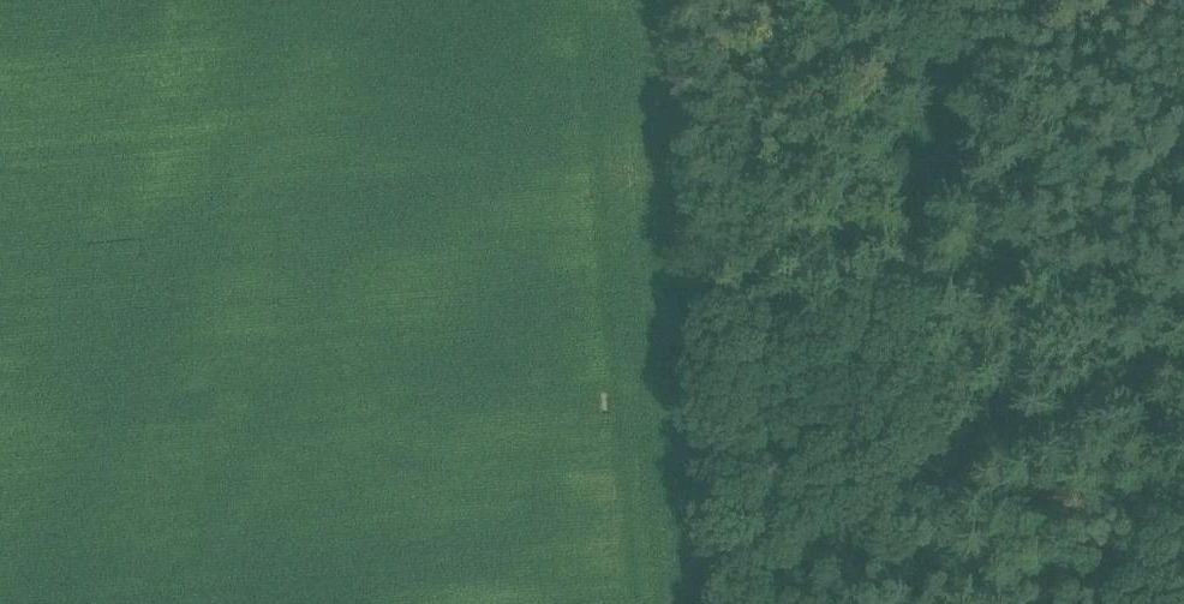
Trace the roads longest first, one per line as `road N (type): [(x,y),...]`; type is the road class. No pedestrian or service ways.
road 1 (track): [(835,0),(881,248)]

